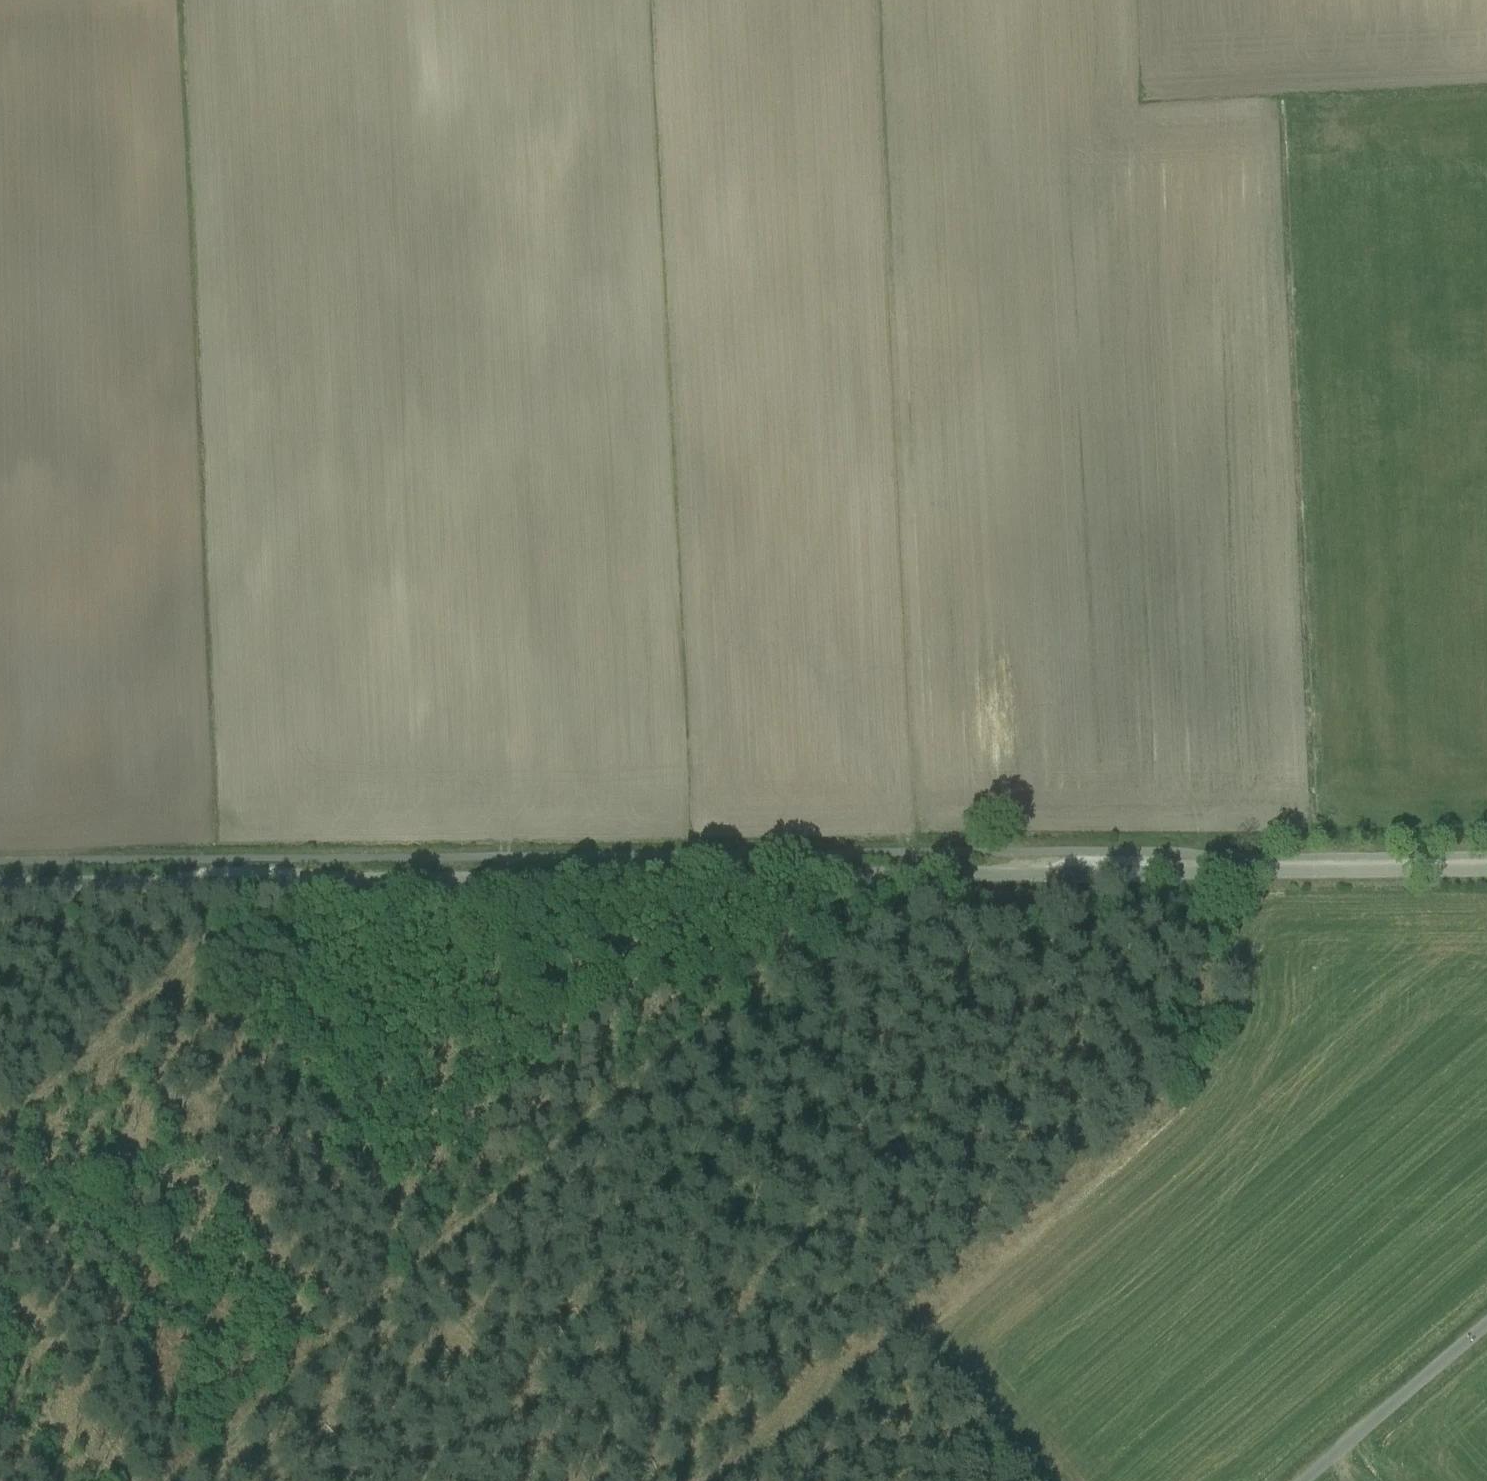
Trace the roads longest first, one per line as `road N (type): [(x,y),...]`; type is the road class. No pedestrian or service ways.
road 1 (unclassified): [(0,882),(1486,865)]
road 2 (unclassified): [(1486,1317),(1296,1480)]

